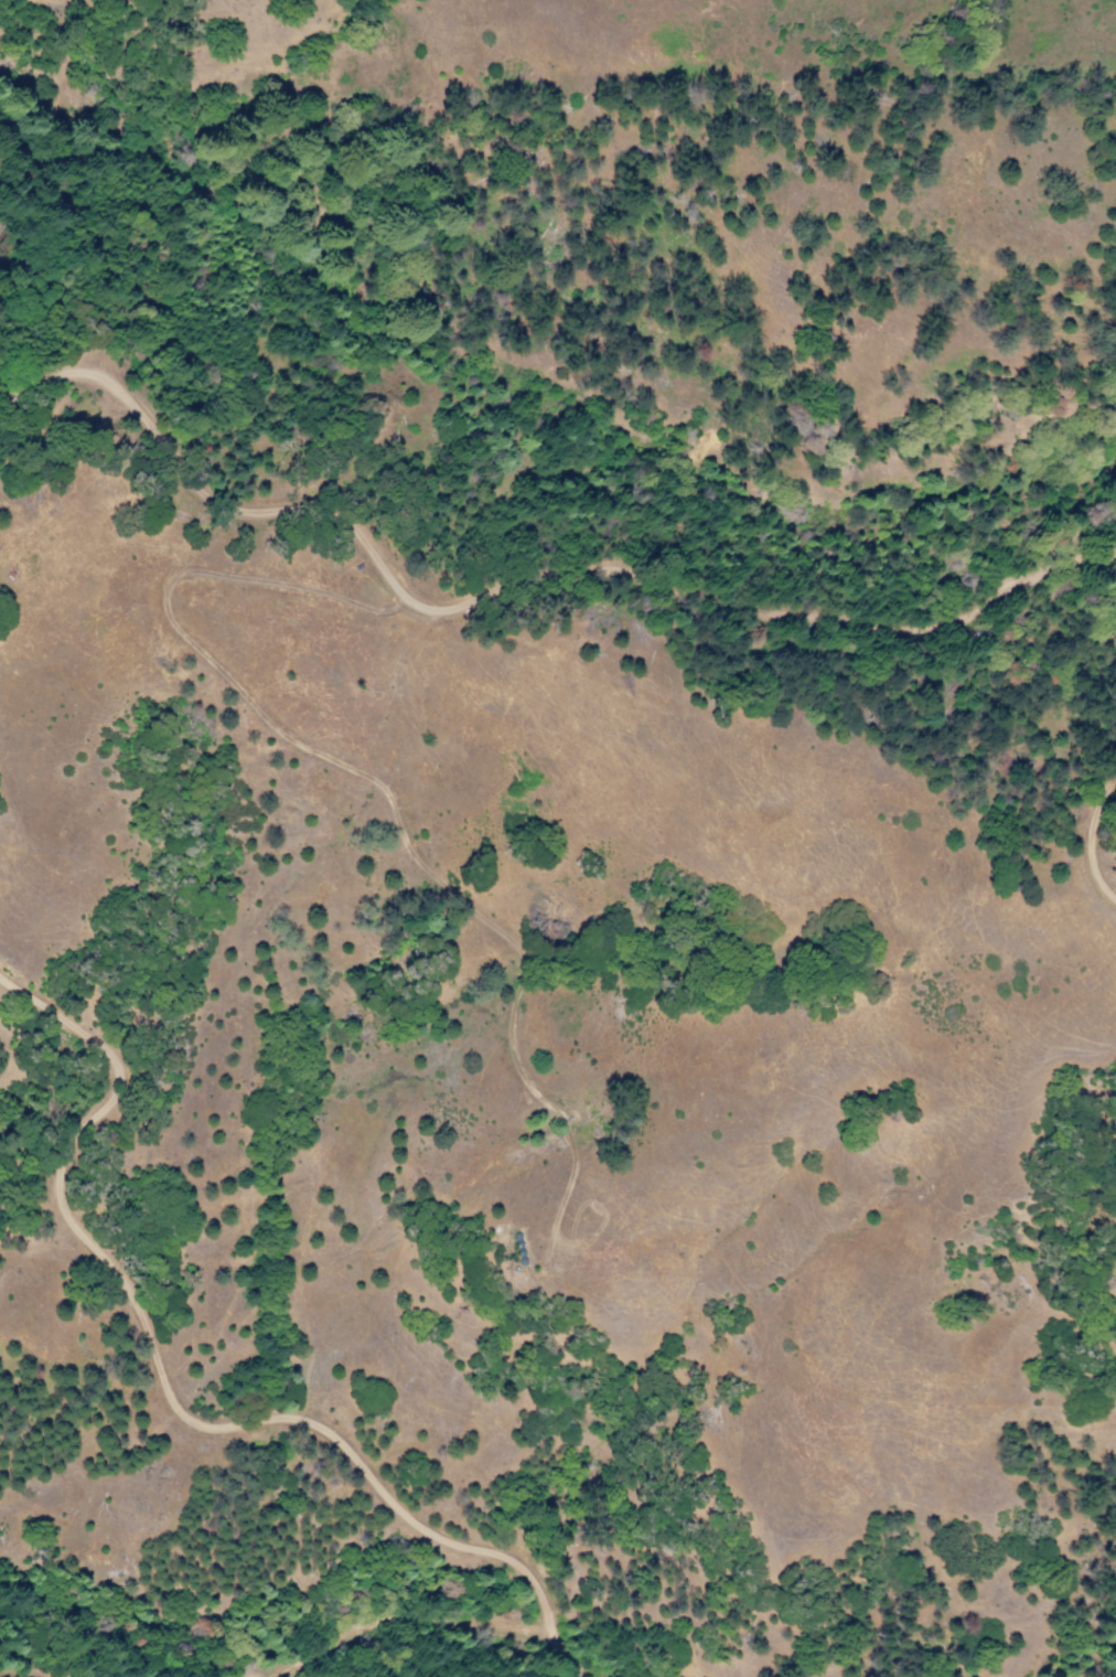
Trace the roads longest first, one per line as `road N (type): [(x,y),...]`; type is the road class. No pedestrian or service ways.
road 1 (residential): [(1115,557),(1047,579),(941,633),(751,615),(630,575),(544,579),(441,613),(407,599),(361,532),(333,515),(249,516),(216,500),(118,391),(67,378),(0,395)]
road 2 (residential): [(0,977),(82,1028),(116,1061),(117,1100),(77,1135),(65,1210),(140,1301),(179,1408),(217,1431),(273,1420),(340,1440),(389,1502),(428,1534),(518,1561),(530,1572),(569,1657)]
road 3 (residential): [(1115,901),(1094,863),(1096,833),(1115,785)]

